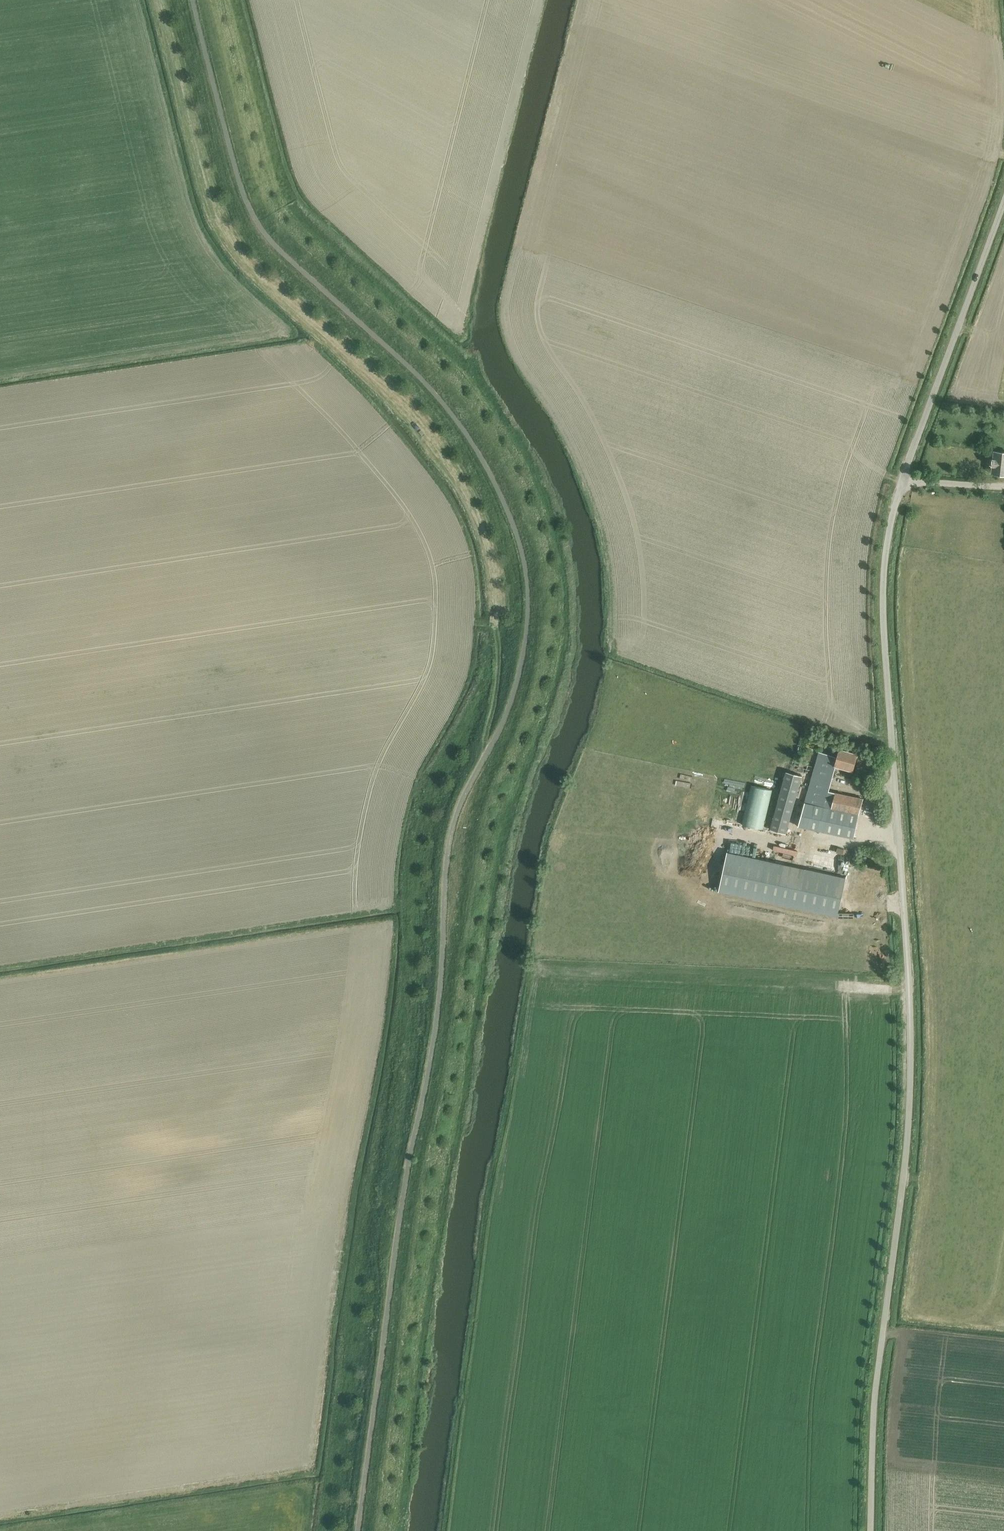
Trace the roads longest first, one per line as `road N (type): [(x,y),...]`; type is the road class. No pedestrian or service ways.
road 1 (unclassified): [(358,1530),(443,968),(450,835),(510,703),(522,657),(527,572),(504,502),(459,422),(281,251),(252,214),(193,0)]
road 2 (unclassified): [(861,1530),(900,1155),(902,1043),(869,620),(885,509),(1003,197)]

